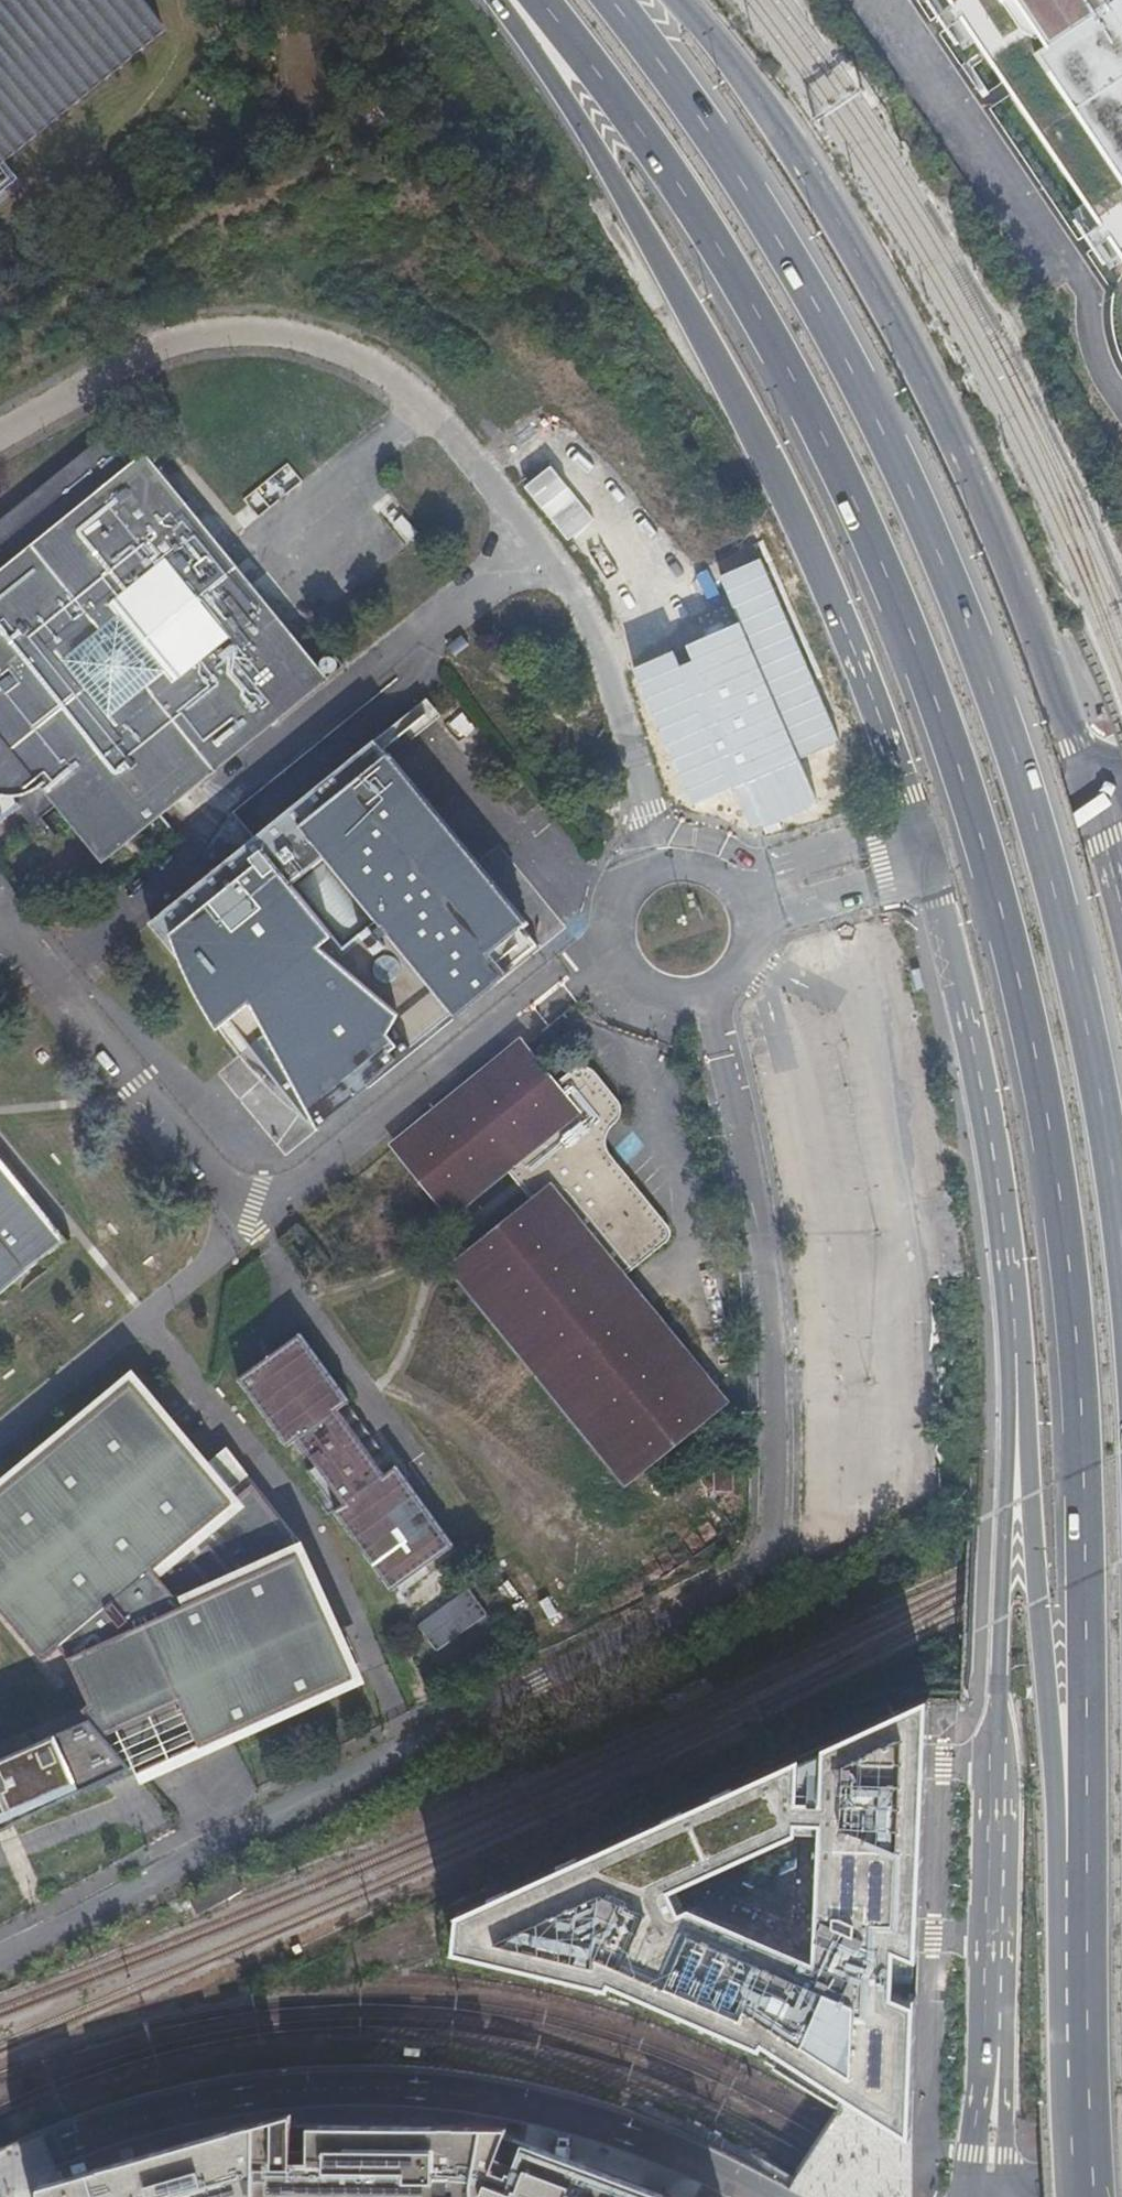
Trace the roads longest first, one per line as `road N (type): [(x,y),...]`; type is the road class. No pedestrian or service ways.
road 1 (trunk): [(530,0),(653,151),(832,446),(906,623),(992,872),(1034,1044),(1078,1368),(1089,1771),(1077,1986)]
road 2 (unclassified): [(0,1964),(725,1590),(764,1562),(776,1520),(766,1258),(752,1166),(700,1003)]
road 3 (trunk): [(1121,1233),(1089,1028),(1049,856),(973,642),(896,464),(822,328),(688,106),(609,0)]
road 4 (primary): [(999,1199),(998,2027),(986,2196)]
road 5 (trunk): [(491,0),(616,183),(767,459),(858,661),(915,824)]
road 6 (trunk): [(1092,790),(966,478),(907,359),(781,136),(672,0)]
road 7 (trunk): [(999,1199),(1025,1346),(1061,1923),(1077,1986)]
road 8 (residential): [(23,2179),(46,2152),(149,2117),(250,2098),(433,2092),(527,2106),(651,2142),(765,2196)]
road 9 (residential): [(57,981),(142,1088),(255,1202),(291,1199),(614,958)]
road 10 (residential): [(552,555),(410,396),(342,352),(285,337),(202,335),(148,354),(0,434)]
road 11 (residential): [(57,981),(552,555)]
road 12 (residential): [(793,870),(649,815),(602,657),(552,555)]
road 13 (primary): [(928,868),(977,1065),(999,1199)]
road 14 (trunk): [(1077,1986),(1088,2196)]
road 15 (unclassified): [(740,897),(705,869),(660,867),(640,877),(613,913),(614,958)]
road 16 (unclassified): [(750,942),(789,913),(928,868)]
road 17 (unclassified): [(1092,790),(1052,781),(915,824)]
road 18 (unclassified): [(928,868),(1064,816),(1092,790)]
road 19 (unclassified): [(915,824),(793,870)]

